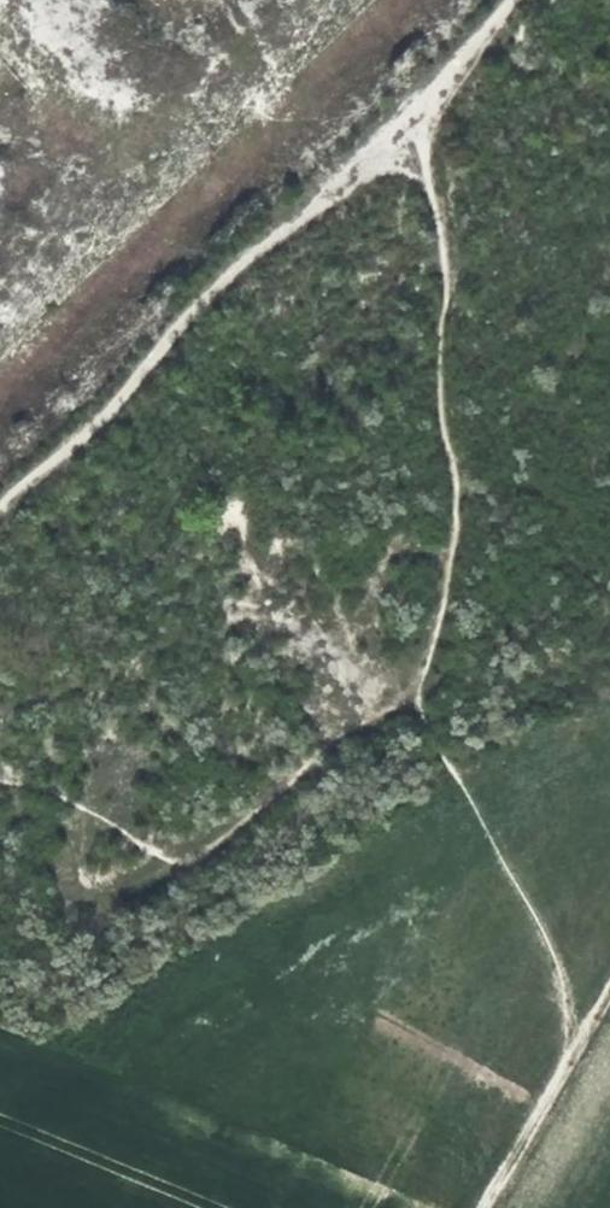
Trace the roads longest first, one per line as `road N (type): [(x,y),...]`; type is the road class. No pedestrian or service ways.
road 1 (track): [(0,781),(38,785),(188,859),(322,751),(417,709),(457,483),(447,285),(414,114)]
road 2 (track): [(538,0),(0,499)]
road 3 (track): [(485,1207),(609,996)]
road 4 (track): [(417,709),(474,817)]

